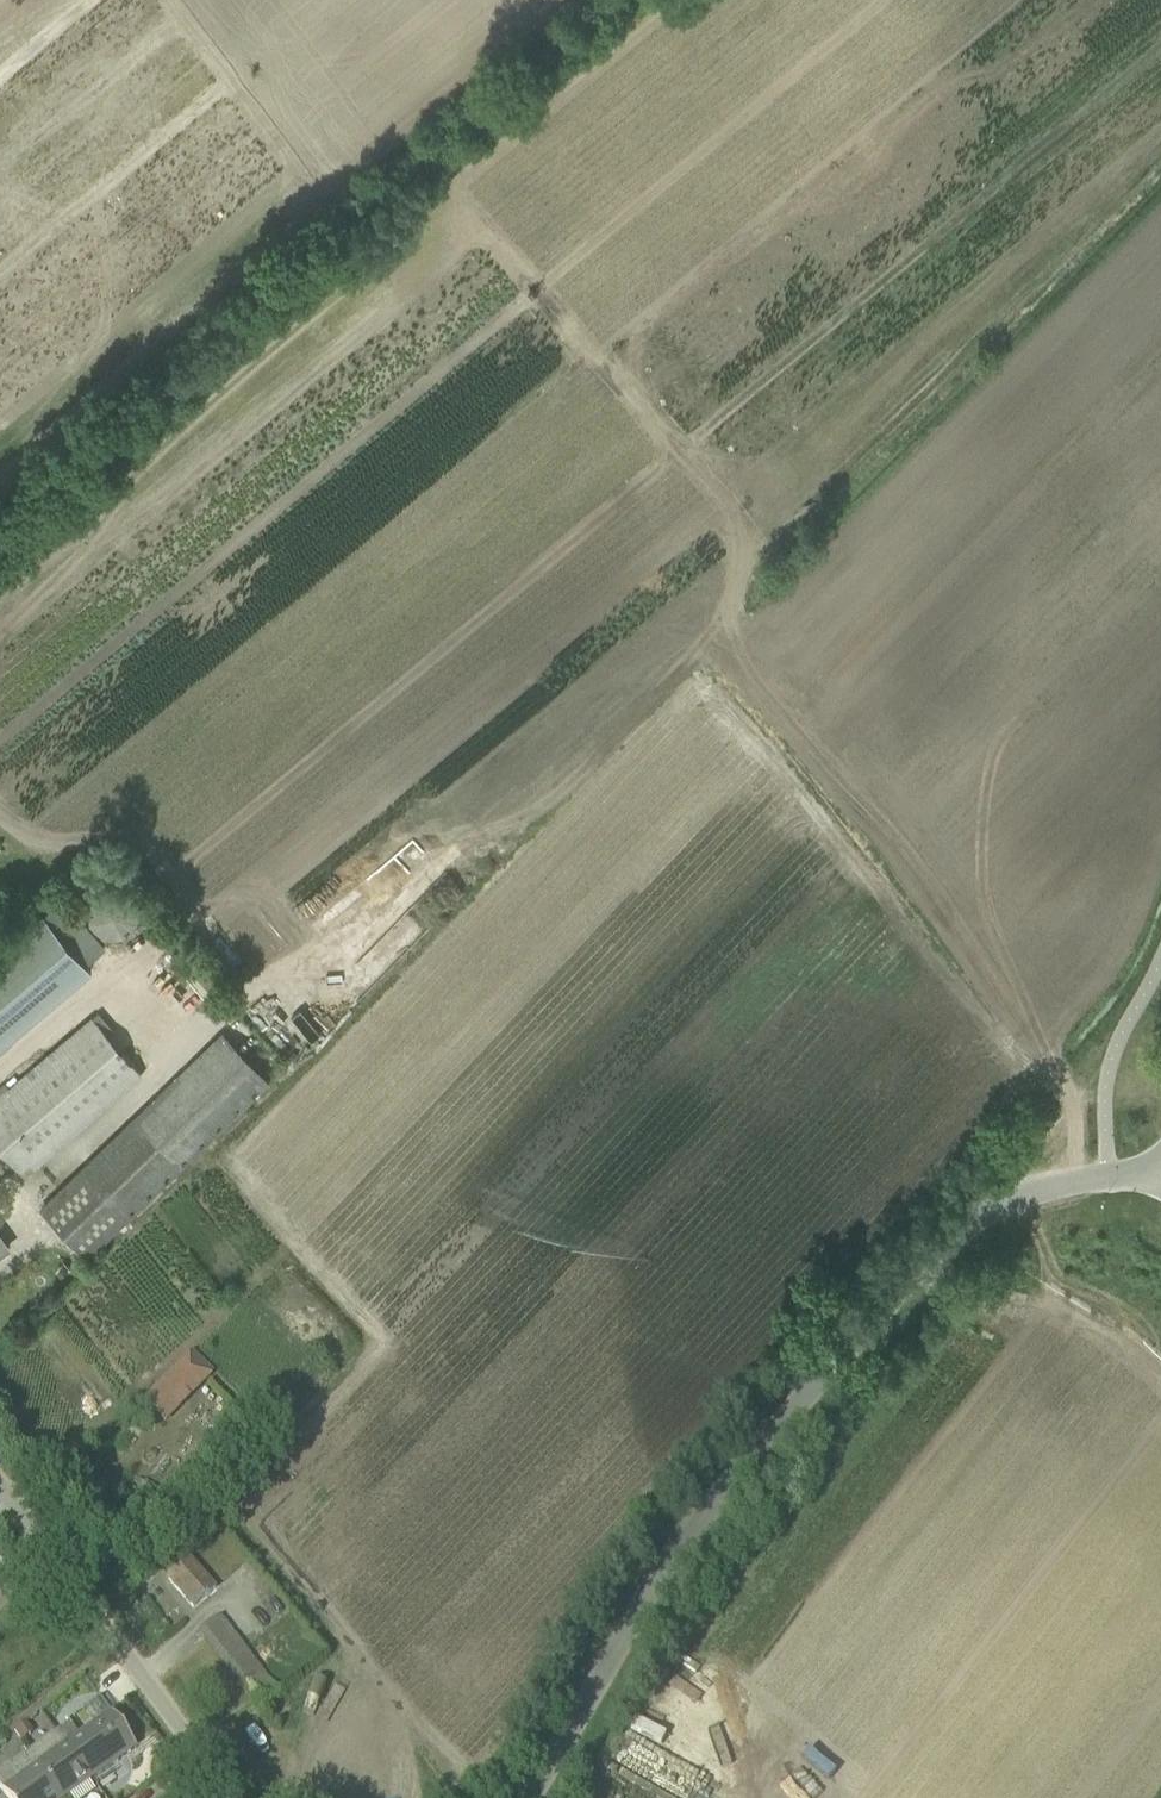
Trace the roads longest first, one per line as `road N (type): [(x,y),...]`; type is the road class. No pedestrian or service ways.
road 1 (unclassified): [(532,1797),(676,1552),(940,1245),(1016,1195),(1079,1178),(1160,1171)]
road 2 (unclassified): [(234,1797),(0,1476)]

